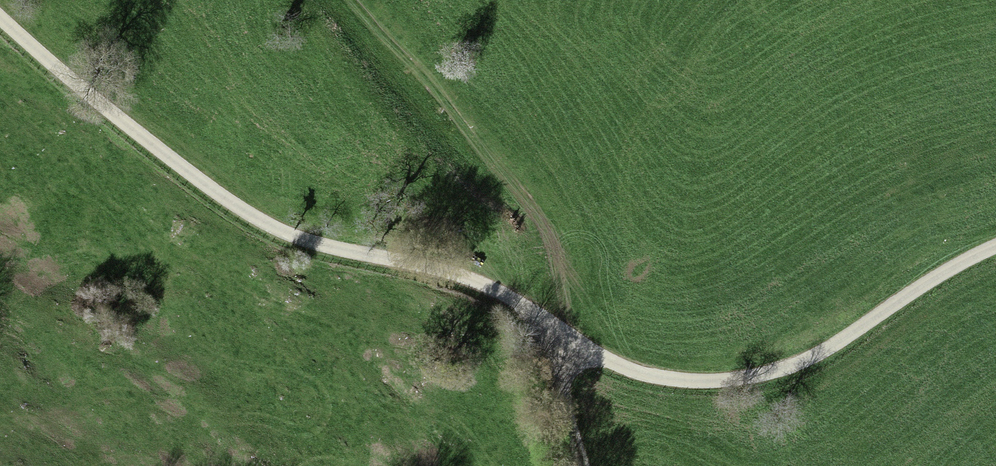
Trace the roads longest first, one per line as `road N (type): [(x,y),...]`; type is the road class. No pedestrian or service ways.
road 1 (unclassified): [(0,21),(261,226),(305,246),(456,279),(506,301),(577,353),(634,376),(696,384),(790,371),(995,249)]
road 2 (track): [(360,0),(586,269),(634,376)]
road 3 (track): [(541,326),(581,465)]

